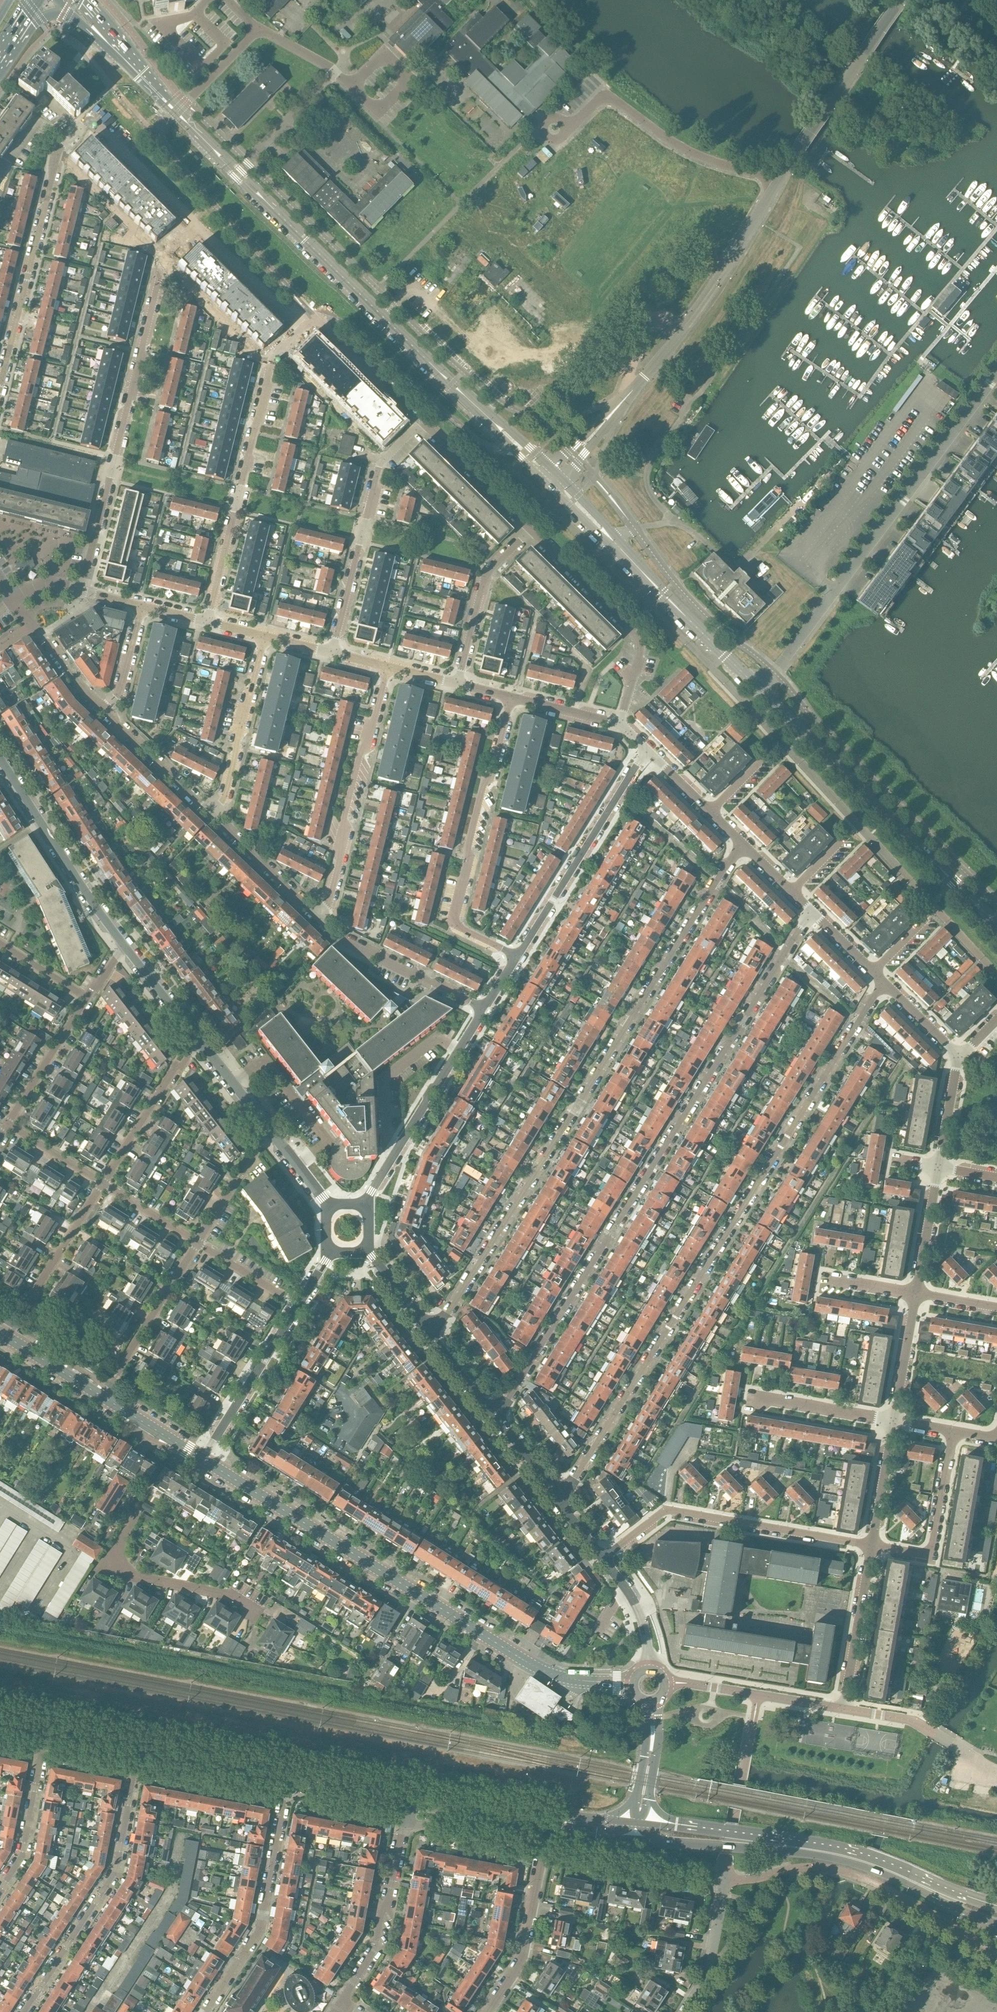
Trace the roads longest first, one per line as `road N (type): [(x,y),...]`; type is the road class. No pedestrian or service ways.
road 1 (residential): [(884,982),(560,1502)]
road 2 (residential): [(496,1418),(812,913)]
road 3 (unclassified): [(554,479),(687,323),(901,0)]
road 4 (residential): [(741,842),(432,1339)]
road 5 (tertiary): [(554,479),(177,115)]
road 6 (tertiary): [(634,1683),(540,1668),(205,1458)]
road 7 (residential): [(996,376),(761,689)]
road 8 (tertiary): [(996,924),(761,689)]
road 9 (residential): [(685,2011),(706,1977),(726,1877),(544,1843)]
road 10 (residential): [(97,531),(164,266),(200,229)]
road 11 (residential): [(302,329),(272,360),(207,621)]
road 12 (residential): [(177,1441),(106,1559),(132,1576),(225,1594),(264,1617)]
road 13 (residential): [(512,698),(452,922),(517,956)]
road 14 (tertiary): [(761,689),(554,479)]
road 15 (residential): [(26,2011),(115,1875),(138,1748)]
road 16 (residential): [(0,390),(58,151),(81,126)]
road 17 (residential): [(388,667),(330,900),(317,916)]
road 18 (residential): [(375,113),(336,72),(259,32),(177,115)]
road 19 (residential): [(332,653),(381,458),(419,420)]
road 20 (residential): [(289,1776),(260,1933),(208,2011)]
road 21 (residential): [(517,956),(648,750)]
road 22 (residential): [(530,529),(637,640),(620,723)]
road 23 (residential): [(365,1203),(484,1009)]
road 24 (secondary): [(415,1803),(638,1837)]
road 25 (secondary): [(639,1822),(416,1796)]
road 26 (residential): [(874,1546),(666,1512)]
road 27 (residential): [(404,1822),(379,1941),(342,2002)]
road 28 (residential): [(484,1009),(335,935),(317,916)]
road 29 (residential): [(219,821),(265,636)]
road 30 (secondary): [(755,1842),(871,1862),(937,1893)]
road 31 (residential): [(955,1433),(933,1557),(874,1546)]
road 32 (unclassified): [(845,1709),(665,1683)]
road 33 (residential): [(205,1458),(299,1304)]
road 34 (residential): [(489,2011),(517,1969),(544,1843)]
road 35 (residential): [(103,1395),(198,1243)]
road 36 (residential): [(6,1335),(102,1184)]
road 37 (residential): [(458,684),(486,574),(530,529)]
road 38 (residential): [(102,1184),(199,1041)]
road 39 (residential): [(845,1709),(874,1546)]
road 40 (residential): [(200,229),(93,124),(81,126)]
road 41 (residential): [(419,420),(530,529)]
road 42 (secondary): [(138,1748),(289,1776)]
road 43 (residential): [(113,716),(12,601)]
road 44 (residential): [(45,1749),(23,1858),(0,1892)]
road 45 (residential): [(7,1126),(87,999)]
road 46 (residential): [(219,821),(113,716)]
road 47 (residential): [(748,1396),(893,1422)]
road 48 (residential): [(123,943),(40,822)]
road 49 (residential): [(314,318),(419,420)]
road 50 (residential): [(302,329),(200,229)]
road 51 (residential): [(544,1843),(404,1822)]
road 52 (tertiary): [(177,115),(82,13)]
road 53 (residential): [(317,916),(219,821)]
road 54 (residential): [(198,1243),(269,1128)]
road 55 (residential): [(893,1422),(916,1295)]
road 56 (residential): [(916,1295),(938,1169)]
road 57 (tertiary): [(639,1822),(659,1740),(658,1698)]
road 58 (residential): [(874,1546),(893,1422)]
road 59 (residential): [(199,1041),(123,943)]
road 60 (tertiary): [(645,1700),(639,1822)]
road 61 (residential): [(649,1670),(641,1619),(604,1559)]

